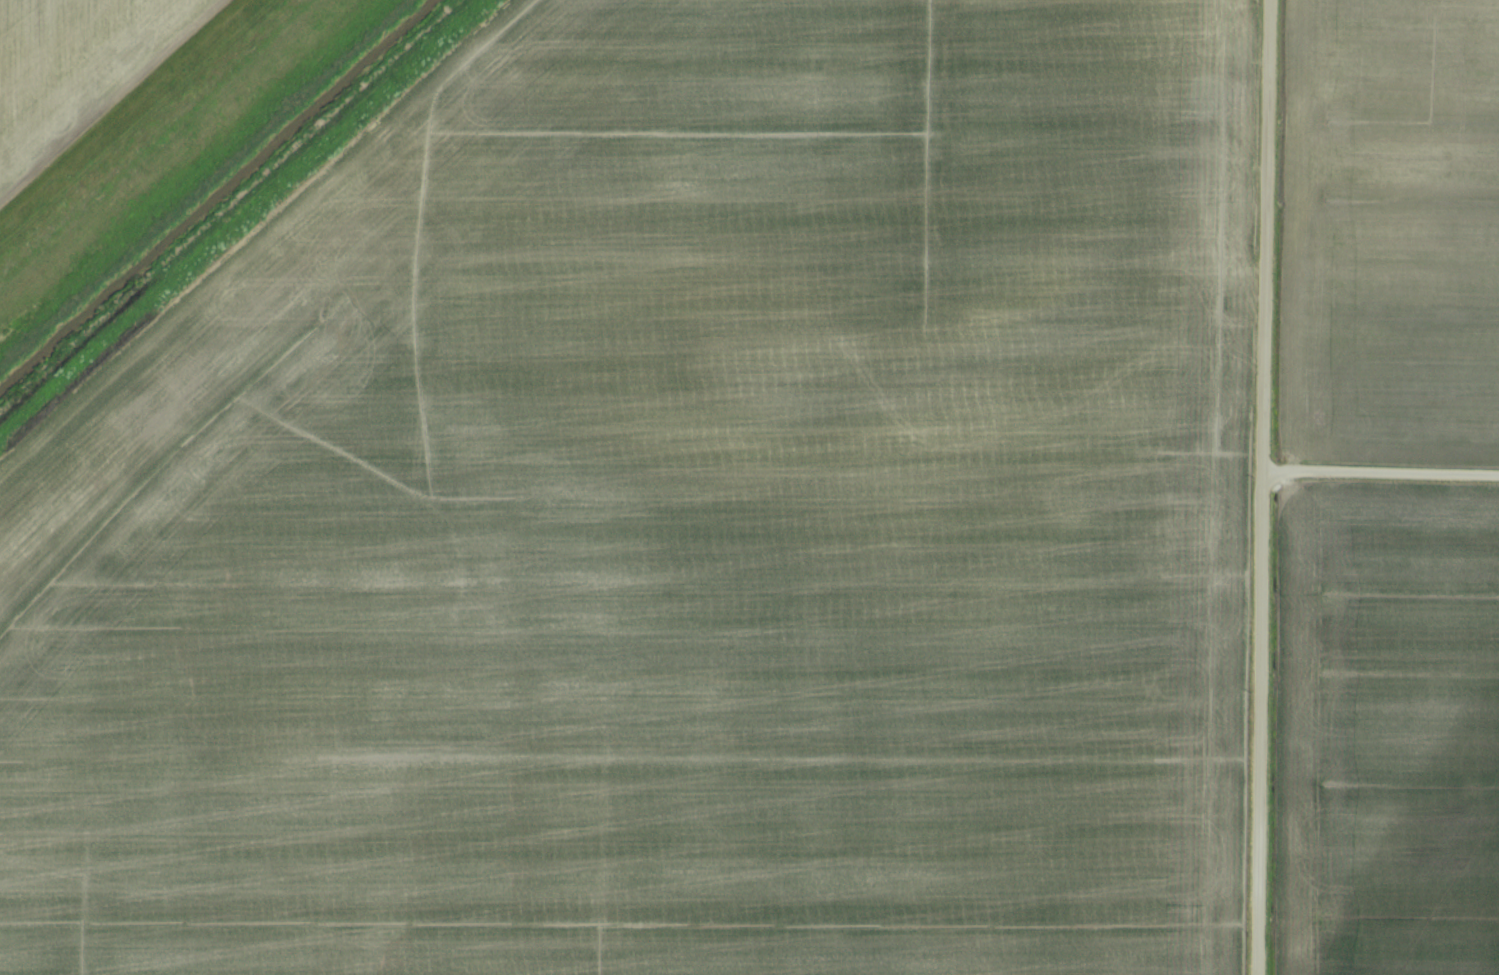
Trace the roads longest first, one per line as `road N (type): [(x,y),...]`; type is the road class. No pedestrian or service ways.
road 1 (residential): [(1251,974),(1263,0)]
road 2 (residential): [(1498,477),(1253,473)]

